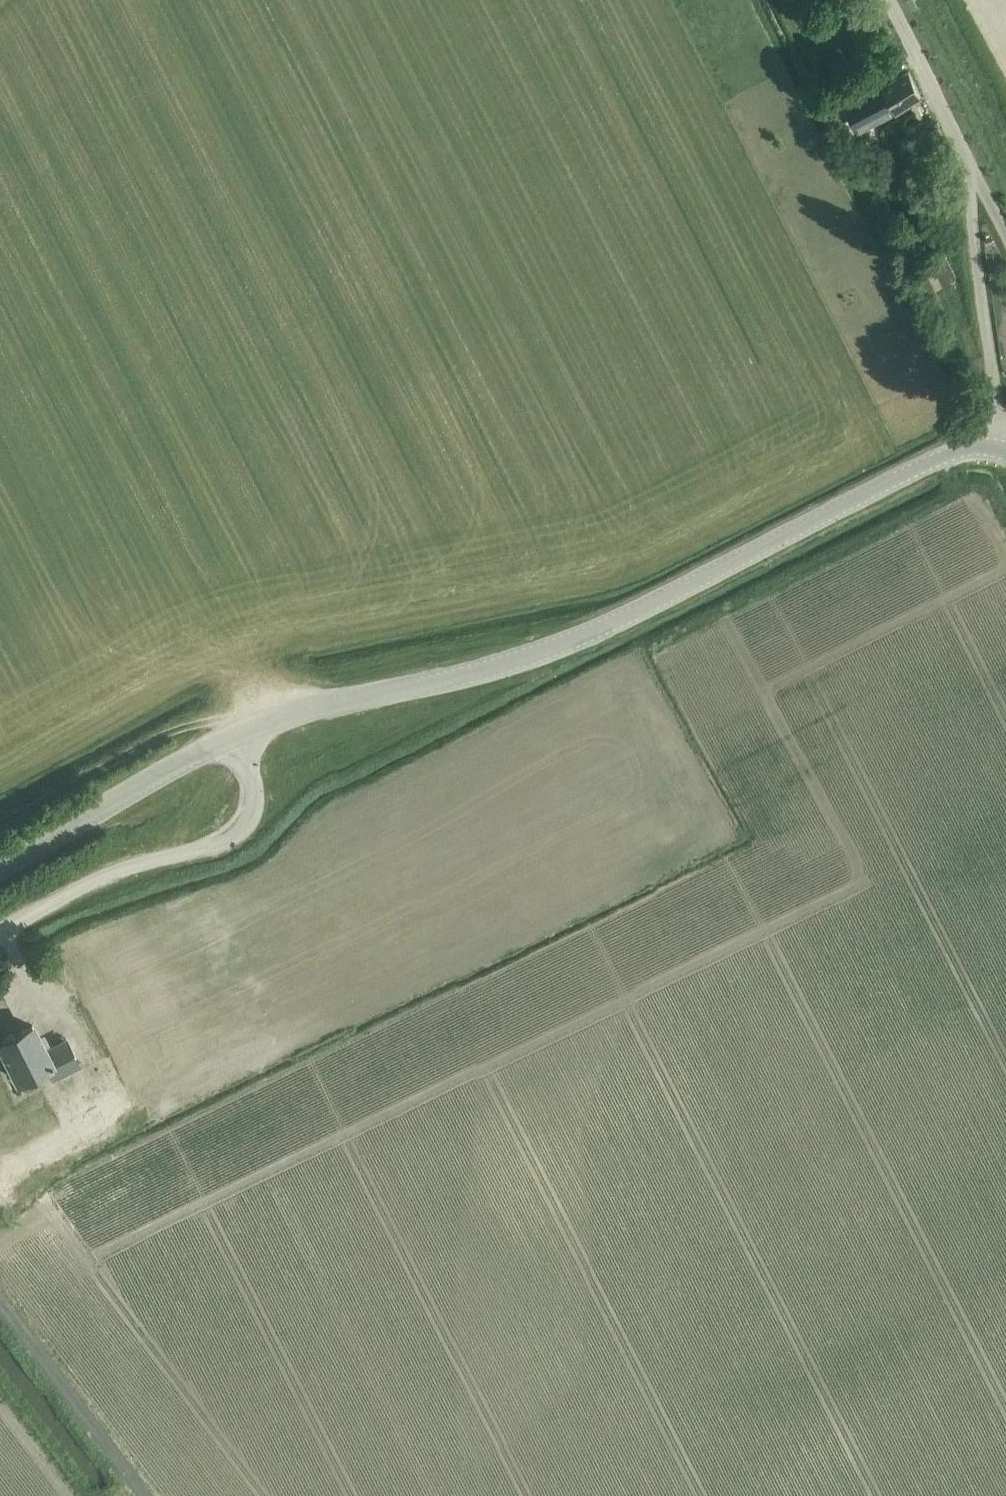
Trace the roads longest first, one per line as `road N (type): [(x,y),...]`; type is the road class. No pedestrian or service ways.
road 1 (tertiary): [(990,449),(948,454),(582,639),(236,735)]
road 2 (unclassified): [(0,935),(174,853),(233,841),(254,809),(236,735)]
road 3 (unclassified): [(990,449),(992,334),(974,222),(975,156)]
road 4 (tertiary): [(236,735),(0,873)]
road 5 (unclassified): [(975,156),(898,0)]

